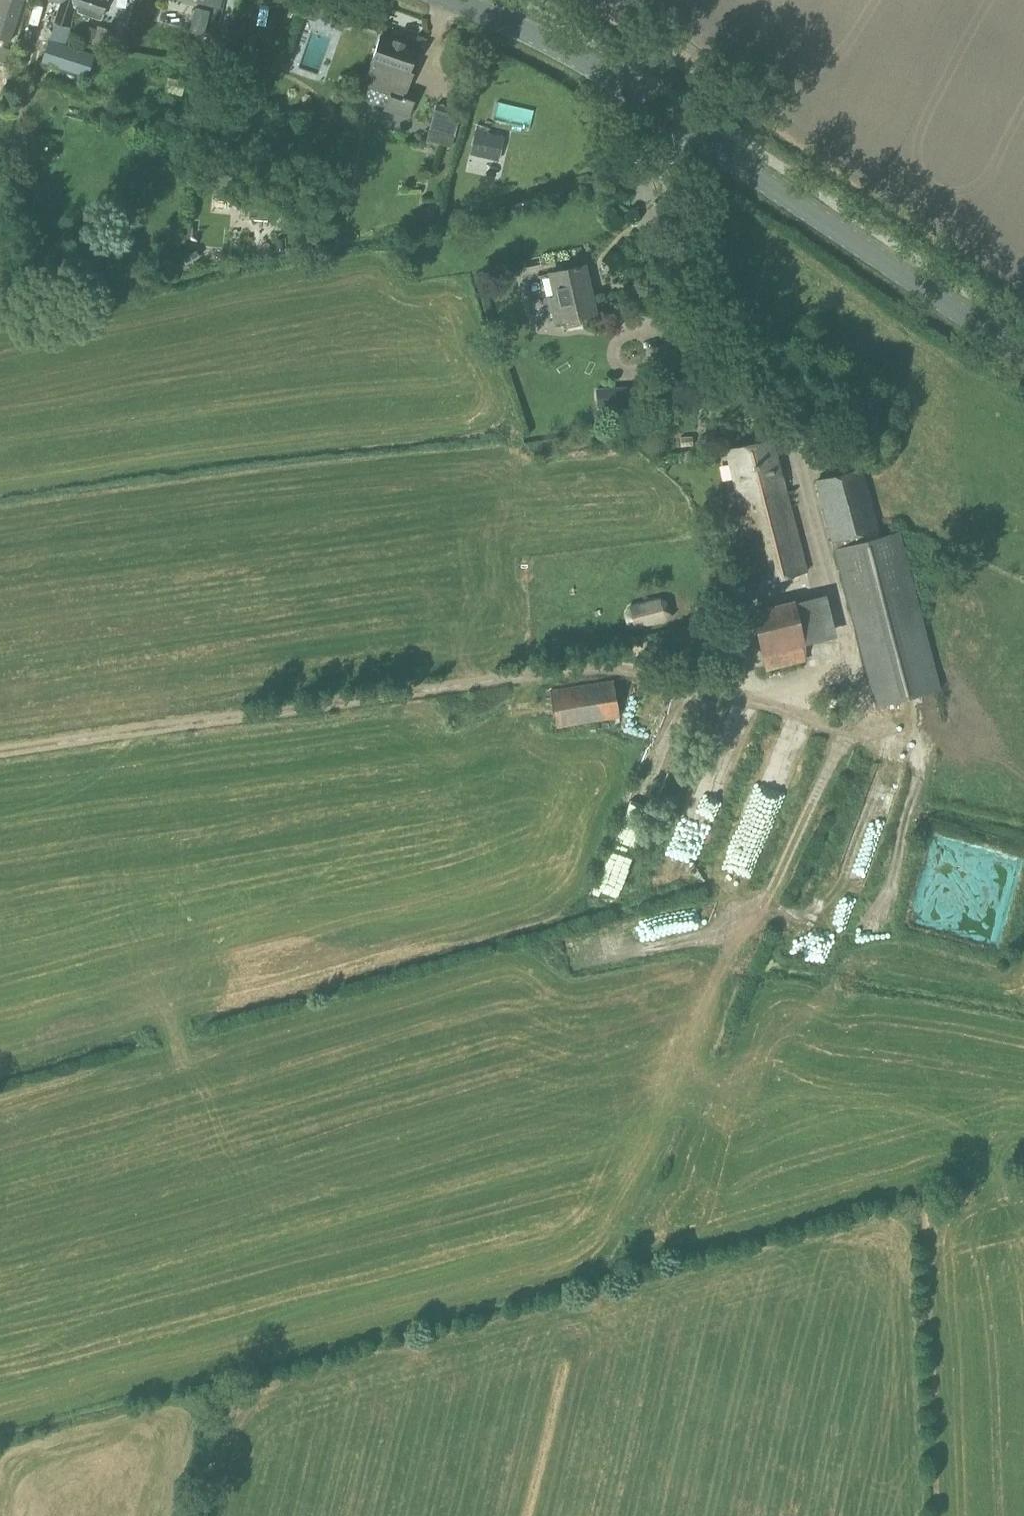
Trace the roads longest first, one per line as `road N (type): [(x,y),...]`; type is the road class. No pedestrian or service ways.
road 1 (tertiary): [(1023,356),(565,49),(460,0)]

